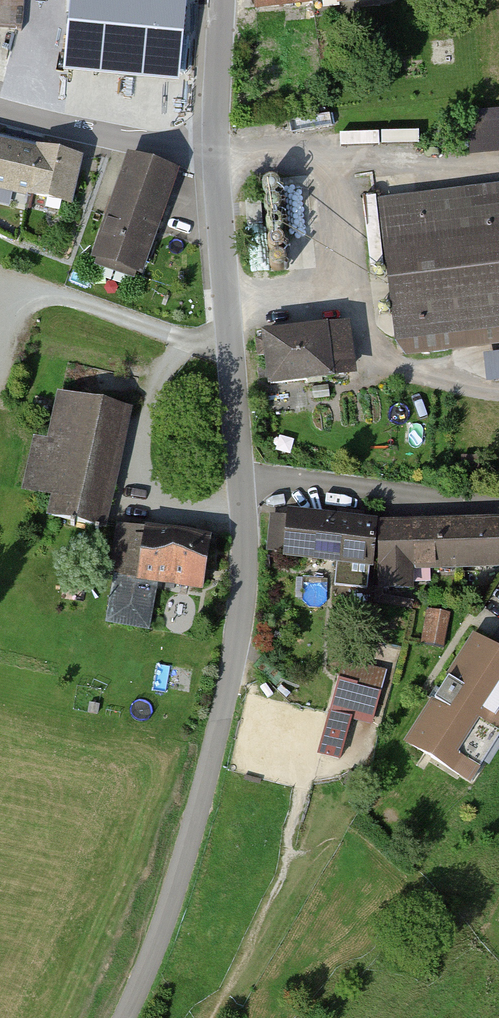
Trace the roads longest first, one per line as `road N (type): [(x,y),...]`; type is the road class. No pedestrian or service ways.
road 1 (unclassified): [(124,1017),(189,844),(241,620),(242,480),(216,149)]
road 2 (unclassified): [(216,149),(96,134),(0,110)]
road 3 (unclassified): [(216,149),(220,0)]

